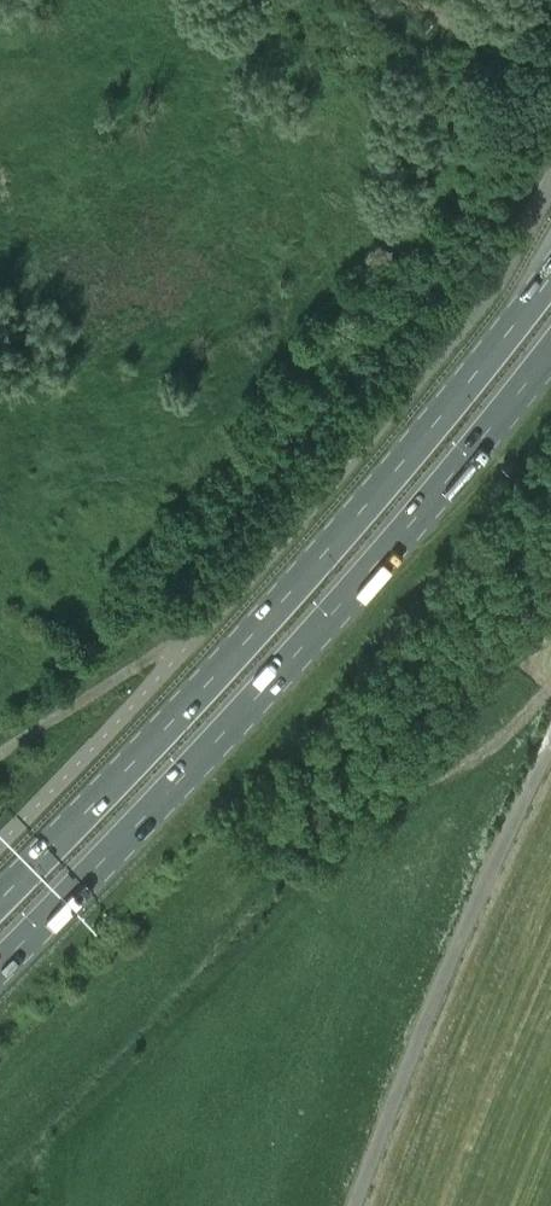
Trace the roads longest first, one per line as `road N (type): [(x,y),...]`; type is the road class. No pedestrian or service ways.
road 1 (trunk): [(550,283),(174,719),(0,895)]
road 2 (trunk): [(0,954),(204,753),(550,349)]

